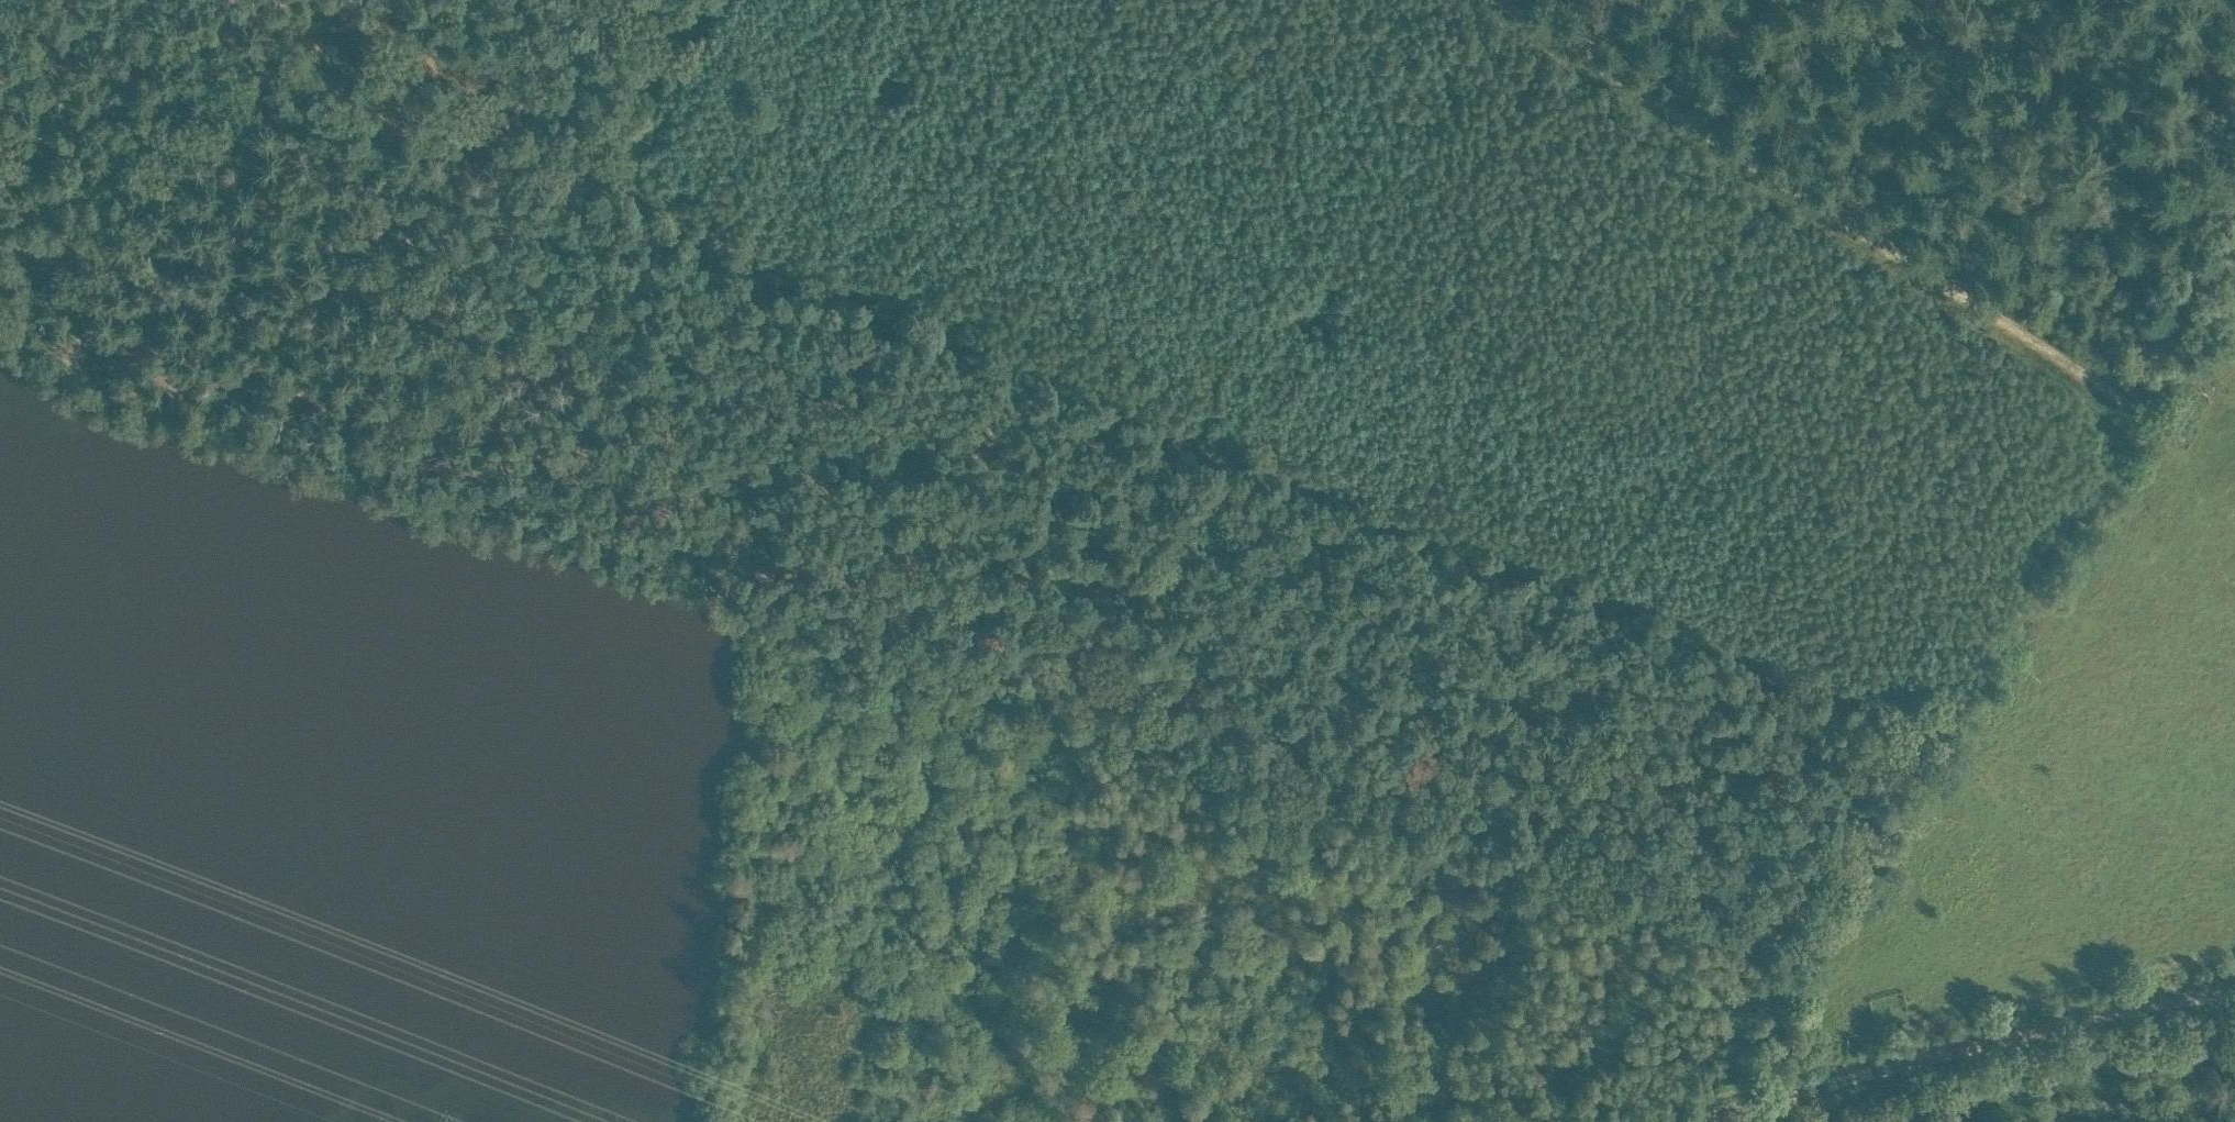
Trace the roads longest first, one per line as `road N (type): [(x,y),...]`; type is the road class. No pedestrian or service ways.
road 1 (track): [(2234,977),(2207,976),(1638,1121)]

